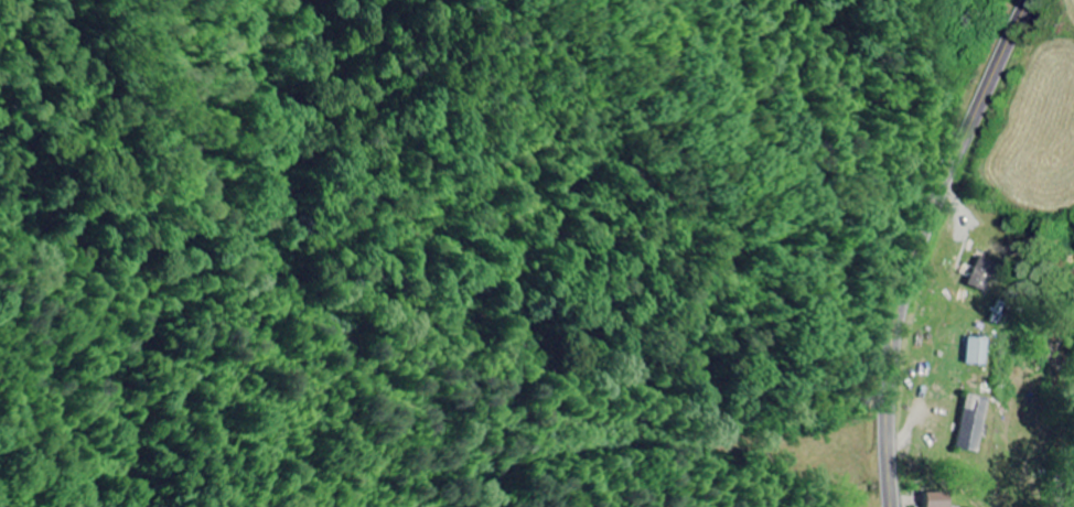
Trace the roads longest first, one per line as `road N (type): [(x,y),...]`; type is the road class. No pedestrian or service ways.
road 1 (secondary): [(903,506),(926,273),(951,177),(1029,0)]

